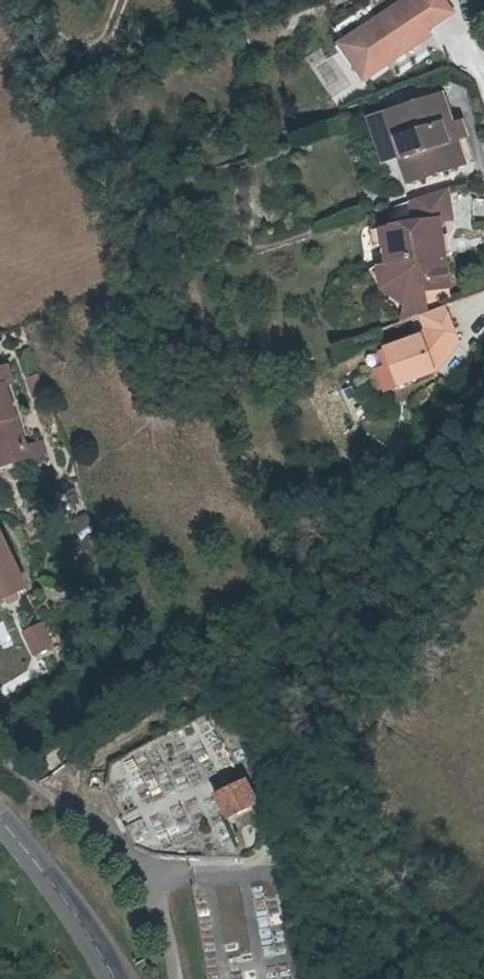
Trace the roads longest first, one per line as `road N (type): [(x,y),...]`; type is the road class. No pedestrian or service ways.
road 1 (tertiary): [(0,824),(115,978)]

